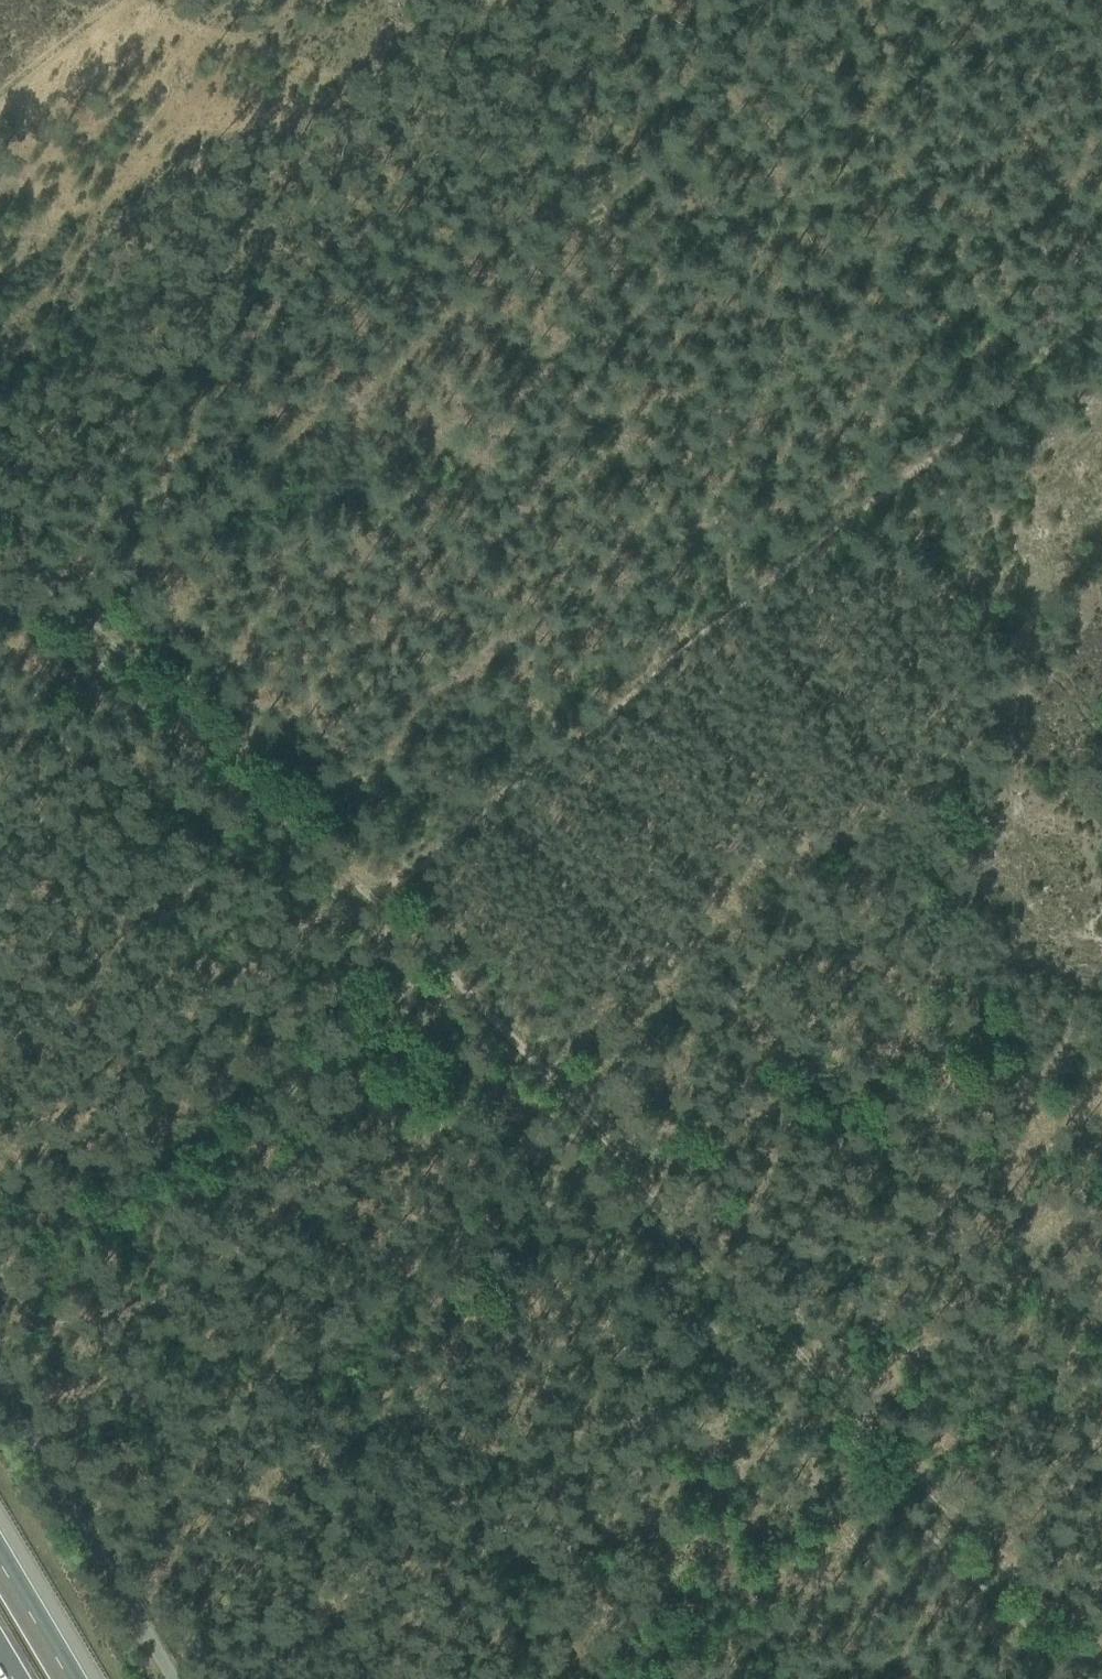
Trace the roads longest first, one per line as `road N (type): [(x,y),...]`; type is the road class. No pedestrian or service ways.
road 1 (track): [(1101,1656),(859,1419),(371,895)]
road 2 (track): [(1101,317),(371,895)]
road 3 (track): [(371,895),(0,527)]
road 4 (track): [(0,96),(123,0)]
road 5 (motorway): [(70,1678),(0,1562)]

